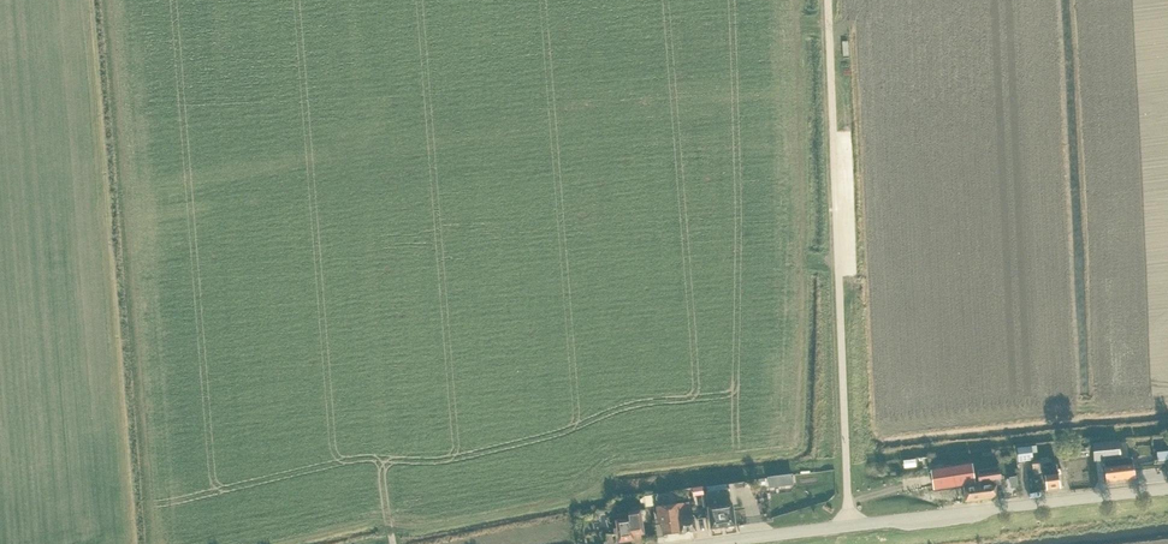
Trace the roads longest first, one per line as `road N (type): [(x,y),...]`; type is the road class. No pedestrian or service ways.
road 1 (unclassified): [(849,526),(828,0)]
road 2 (tertiary): [(849,526),(1167,489)]
road 3 (tertiary): [(704,543),(849,526)]

